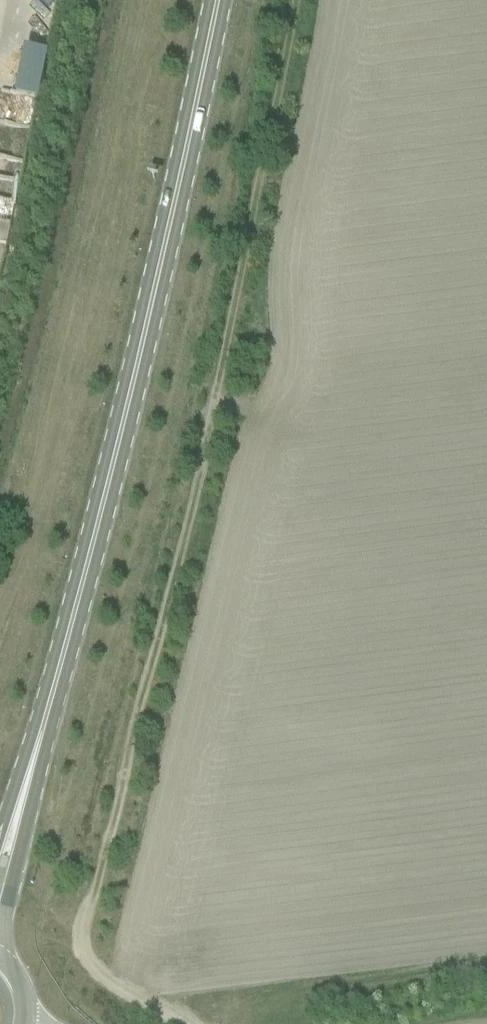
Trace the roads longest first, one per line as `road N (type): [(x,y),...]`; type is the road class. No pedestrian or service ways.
road 1 (track): [(170,1023),(91,972),(83,928),(192,481),(294,0)]
road 2 (primary): [(16,817),(153,303),(218,0)]
road 3 (primary): [(6,966),(16,817)]

